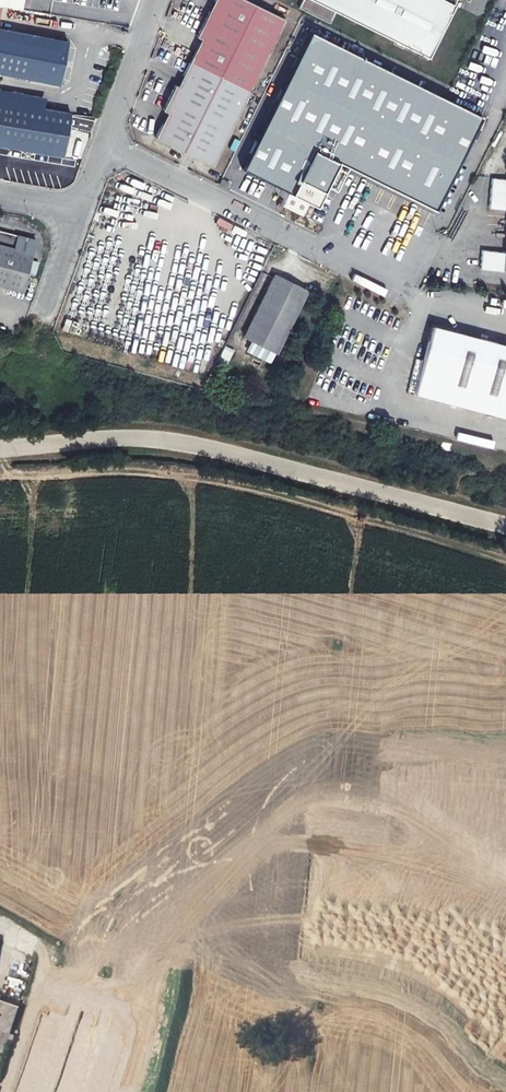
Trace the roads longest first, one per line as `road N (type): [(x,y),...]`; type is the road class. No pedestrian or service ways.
road 1 (unclassified): [(505,523),(189,445),(129,438),(0,448)]
road 2 (unclassified): [(104,148),(391,284)]
road 3 (unclassified): [(157,0),(104,148)]

